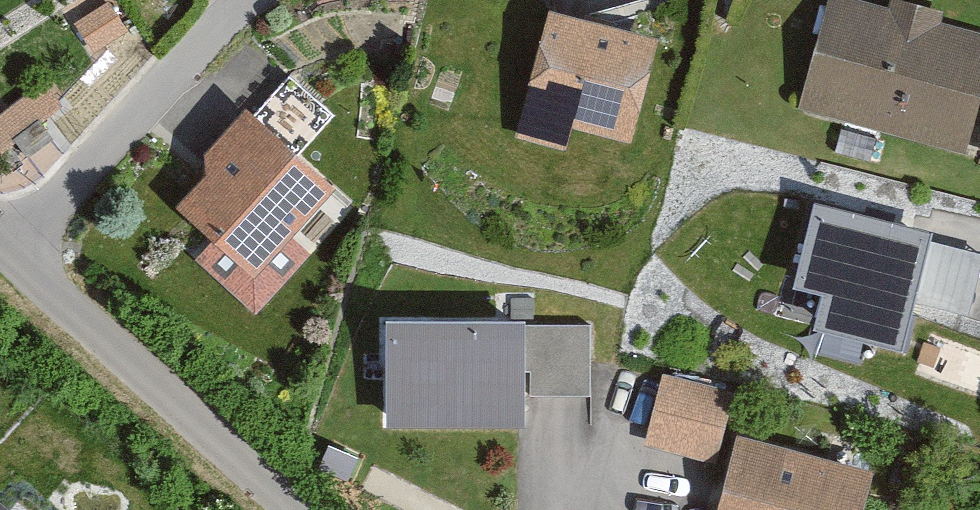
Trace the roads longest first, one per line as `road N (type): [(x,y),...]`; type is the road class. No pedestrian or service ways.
road 1 (unclassified): [(285,509),(203,441),(9,252)]
road 2 (residential): [(9,252),(243,0)]

